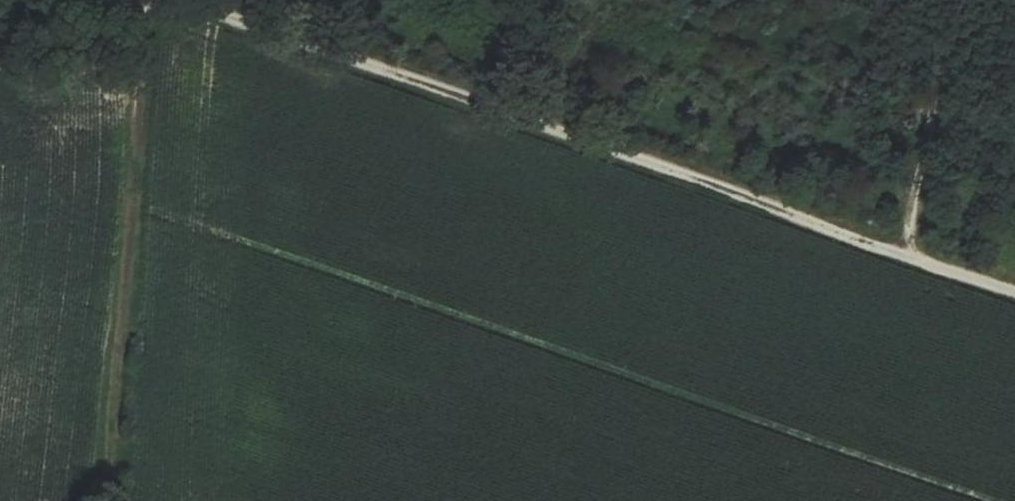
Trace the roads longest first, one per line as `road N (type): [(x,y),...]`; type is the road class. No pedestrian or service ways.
road 1 (track): [(906,258),(176,0)]
road 2 (track): [(150,0),(115,500)]
road 3 (track): [(906,258),(956,0)]

